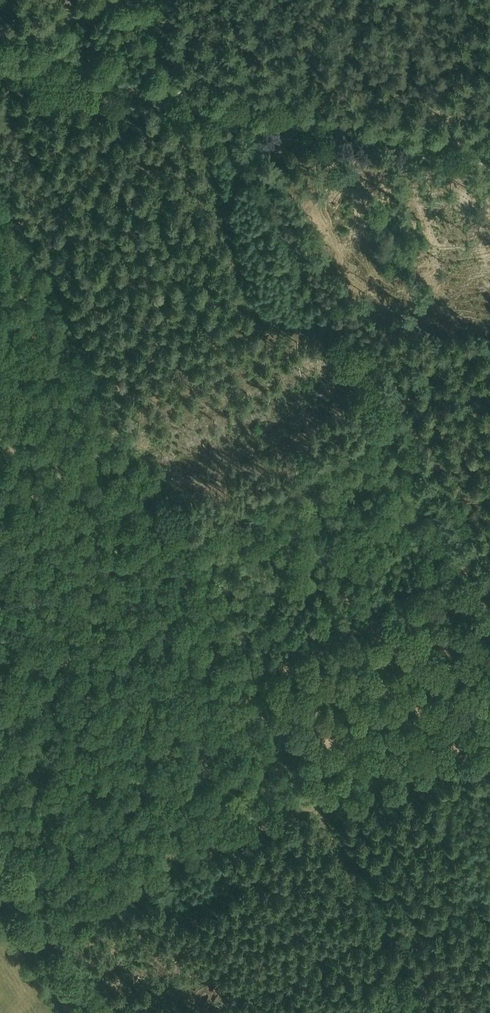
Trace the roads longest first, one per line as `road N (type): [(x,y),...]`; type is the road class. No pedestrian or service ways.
road 1 (track): [(205,100),(469,570)]
road 2 (track): [(205,100),(489,148)]
road 3 (track): [(266,821),(472,761)]
road 4 (track): [(0,55),(205,100)]
road 5 (track): [(66,1012),(0,903)]

